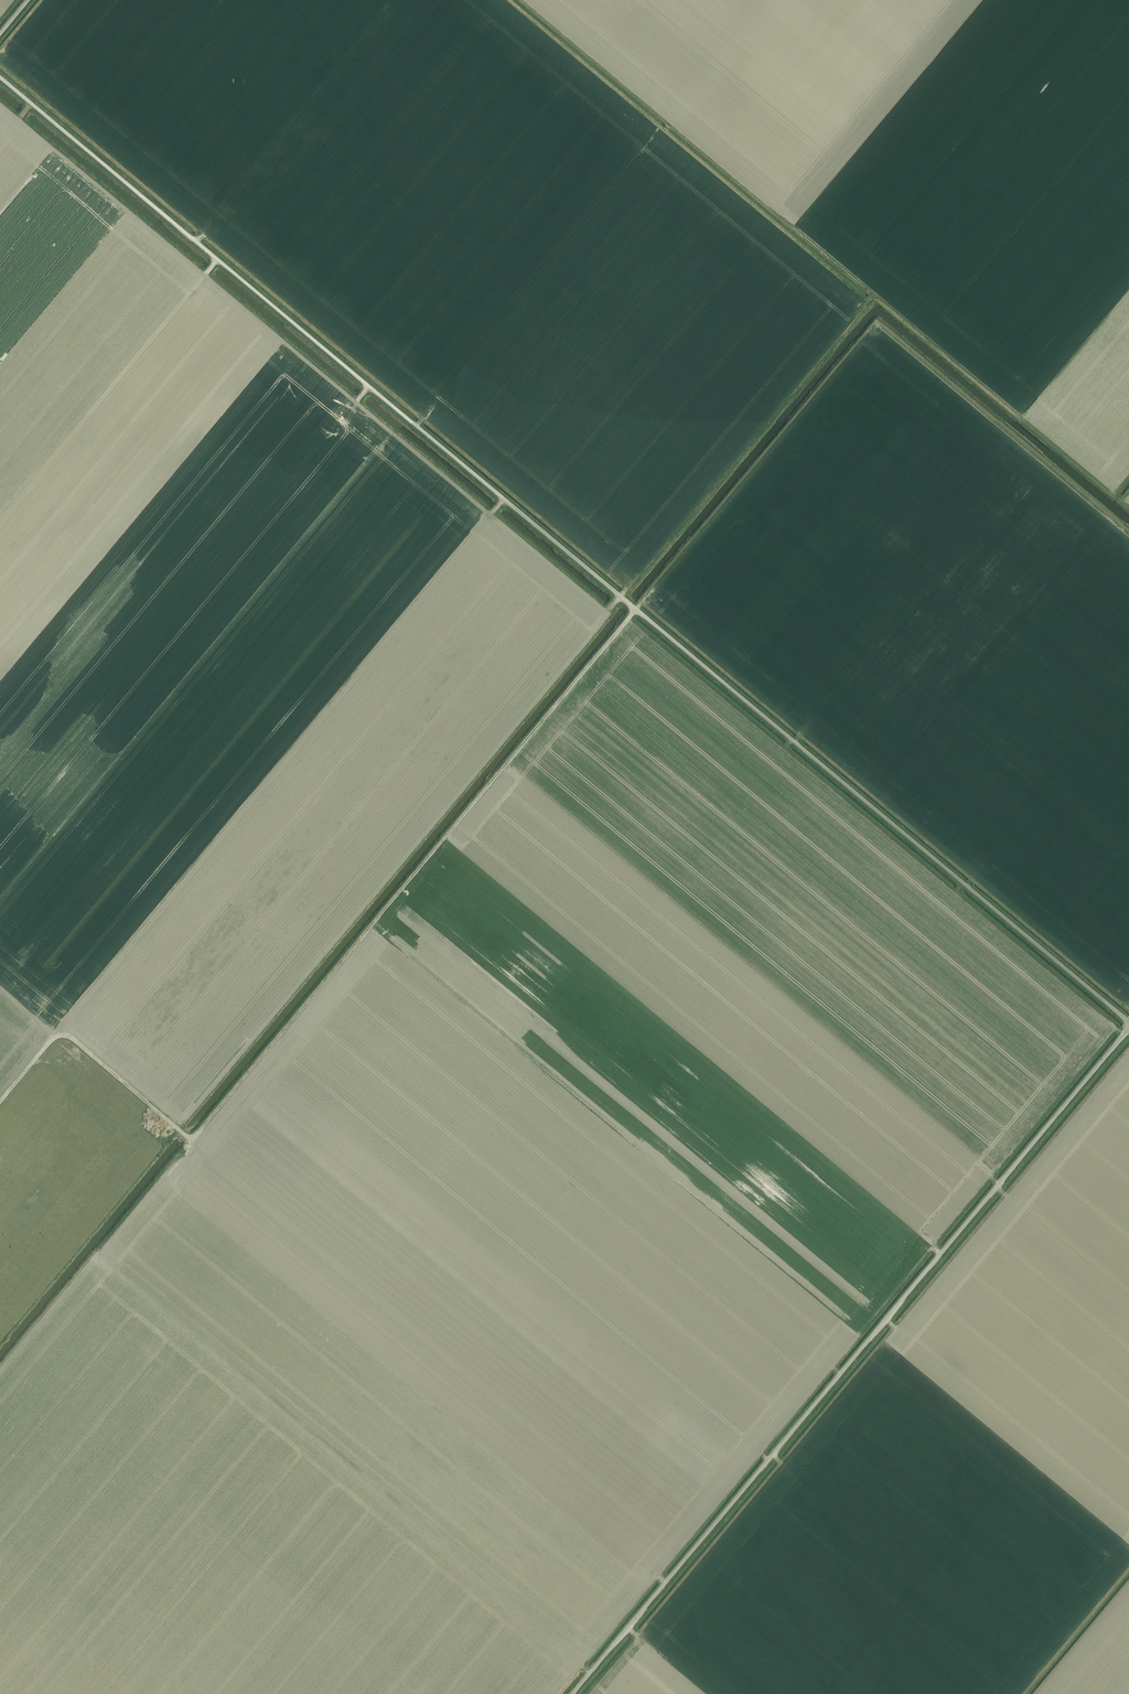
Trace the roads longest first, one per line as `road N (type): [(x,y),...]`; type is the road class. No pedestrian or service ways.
road 1 (unclassified): [(1128,1022),(0,78)]
road 2 (unclassified): [(573,1693),(1128,1029)]
road 3 (track): [(193,1143),(67,1036),(55,1037),(0,1103)]
road 4 (track): [(1033,1693),(1128,1580)]

